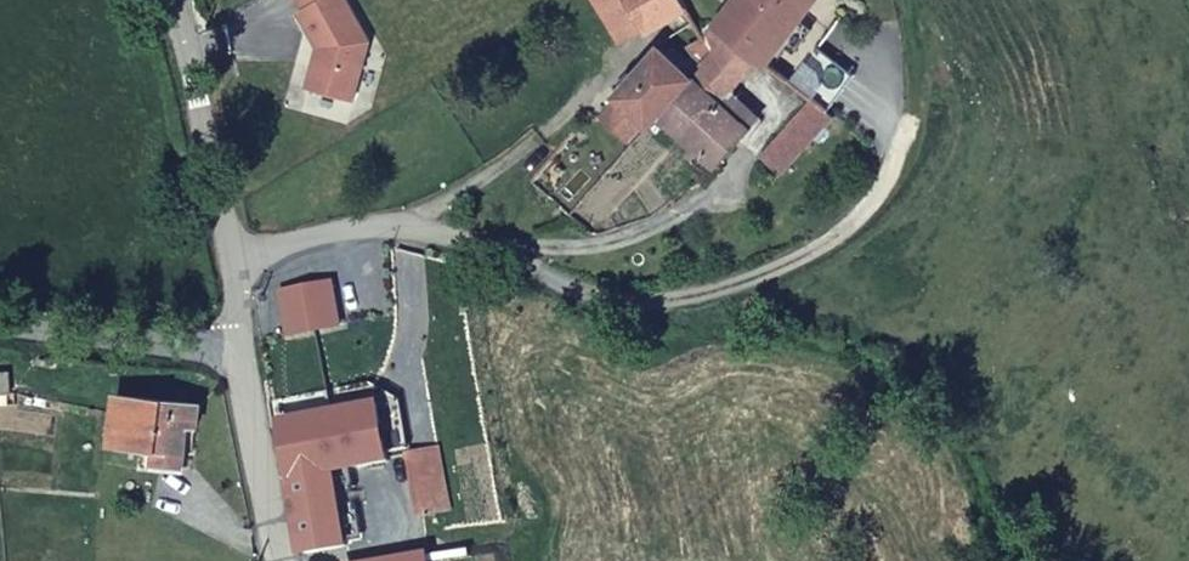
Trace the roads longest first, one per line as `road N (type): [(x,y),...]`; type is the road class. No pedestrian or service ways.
road 1 (residential): [(231,264),(361,228),(406,228),(480,245),(599,296),(686,299),(772,270),(831,238),(868,207),(898,164),(908,134)]
road 2 (unclassified): [(169,0),(187,41),(231,264)]
road 3 (residential): [(239,348),(0,333)]
road 4 (unclassified): [(239,348),(281,560)]

